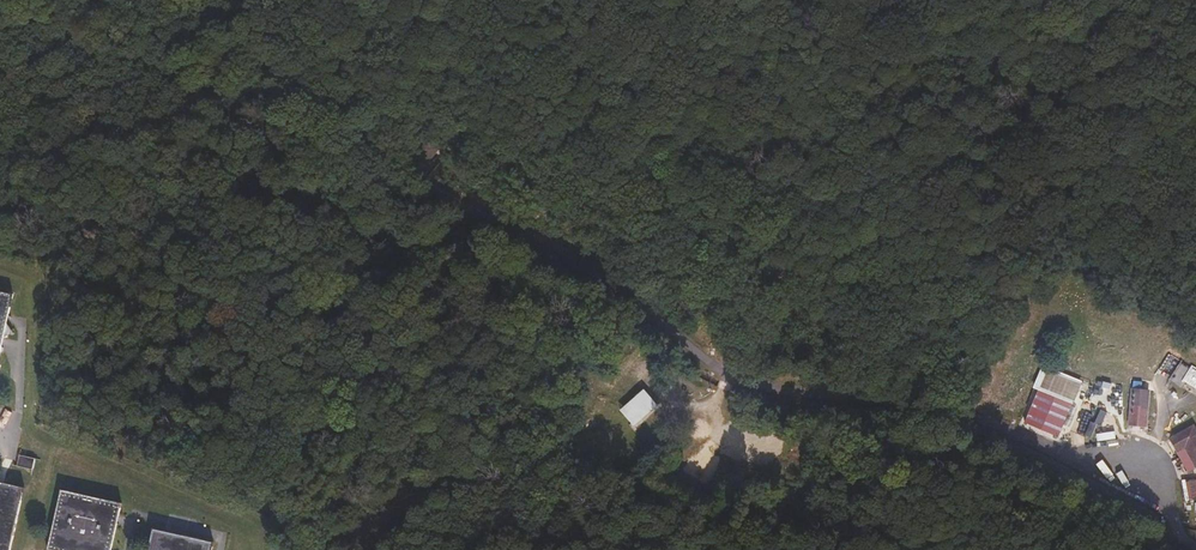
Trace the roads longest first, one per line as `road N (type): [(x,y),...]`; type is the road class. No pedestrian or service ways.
road 1 (unclassified): [(422,174),(454,202),(568,254),(726,373),(799,391),(954,409),(1053,450),(1137,459),(1158,476),(1184,540),(1195,546)]

